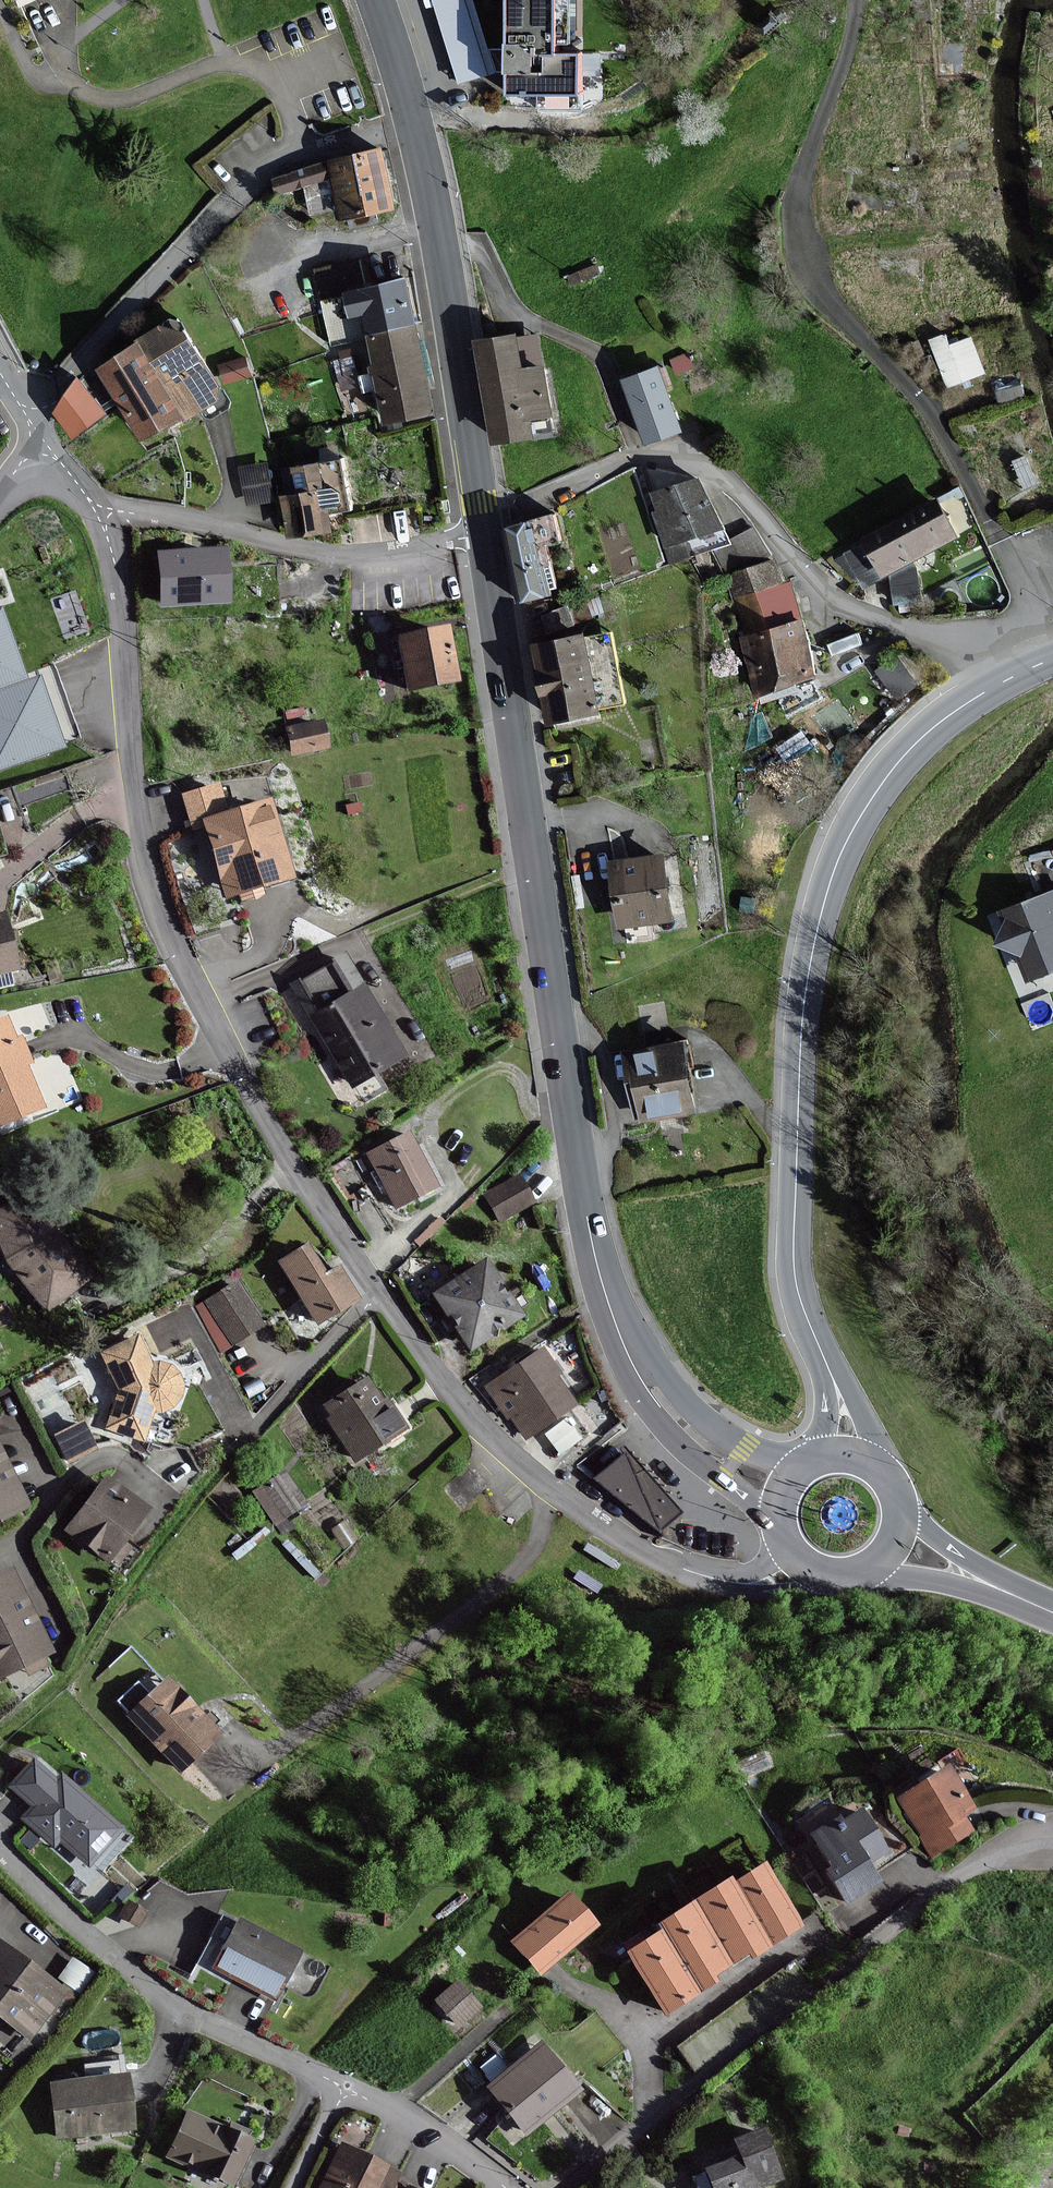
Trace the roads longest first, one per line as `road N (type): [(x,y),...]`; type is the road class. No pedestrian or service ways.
road 1 (residential): [(98,512),(115,573),(148,873),(191,981),(323,1216),(453,1395),(555,1495),(630,1546),(712,1576),(754,1572),(786,1554)]
road 2 (primary): [(606,1298),(581,1172),(487,535)]
road 3 (residential): [(826,1363),(793,1251),(803,1027),(828,892),(855,826),(908,752),(1015,676)]
road 4 (residential): [(1049,662),(942,435),(833,306),(808,265),(802,188),(855,0)]
road 5 (residential): [(544,499),(637,457),(709,471),(845,602),(1002,655),(1015,676)]
road 6 (residential): [(31,420),(255,182),(303,157),(415,121)]
road 7 (residential): [(0,1849),(172,2006),(348,2085)]
road 8 (primary): [(487,535),(415,121)]
road 9 (residential): [(98,512),(186,520),(347,553),(487,535)]
road 10 (track): [(358,1265),(449,1197),(431,1130),(446,1100),(488,1071),(507,1069),(531,1106),(570,1104)]
road 11 (primary): [(606,1298),(627,1363),(653,1411),(775,1529)]
road 12 (primary): [(805,1462),(742,1451),(707,1431),(667,1391),(606,1298)]
road 13 (residential): [(348,2085),(406,2117),(502,2187)]
road 14 (primary): [(868,1576),(928,1577),(1017,1596)]
road 15 (primary): [(1017,1596),(945,1550),(905,1508)]
road 16 (primary): [(415,121),(375,0)]
road 17 (residential): [(883,1468),(826,1363)]

